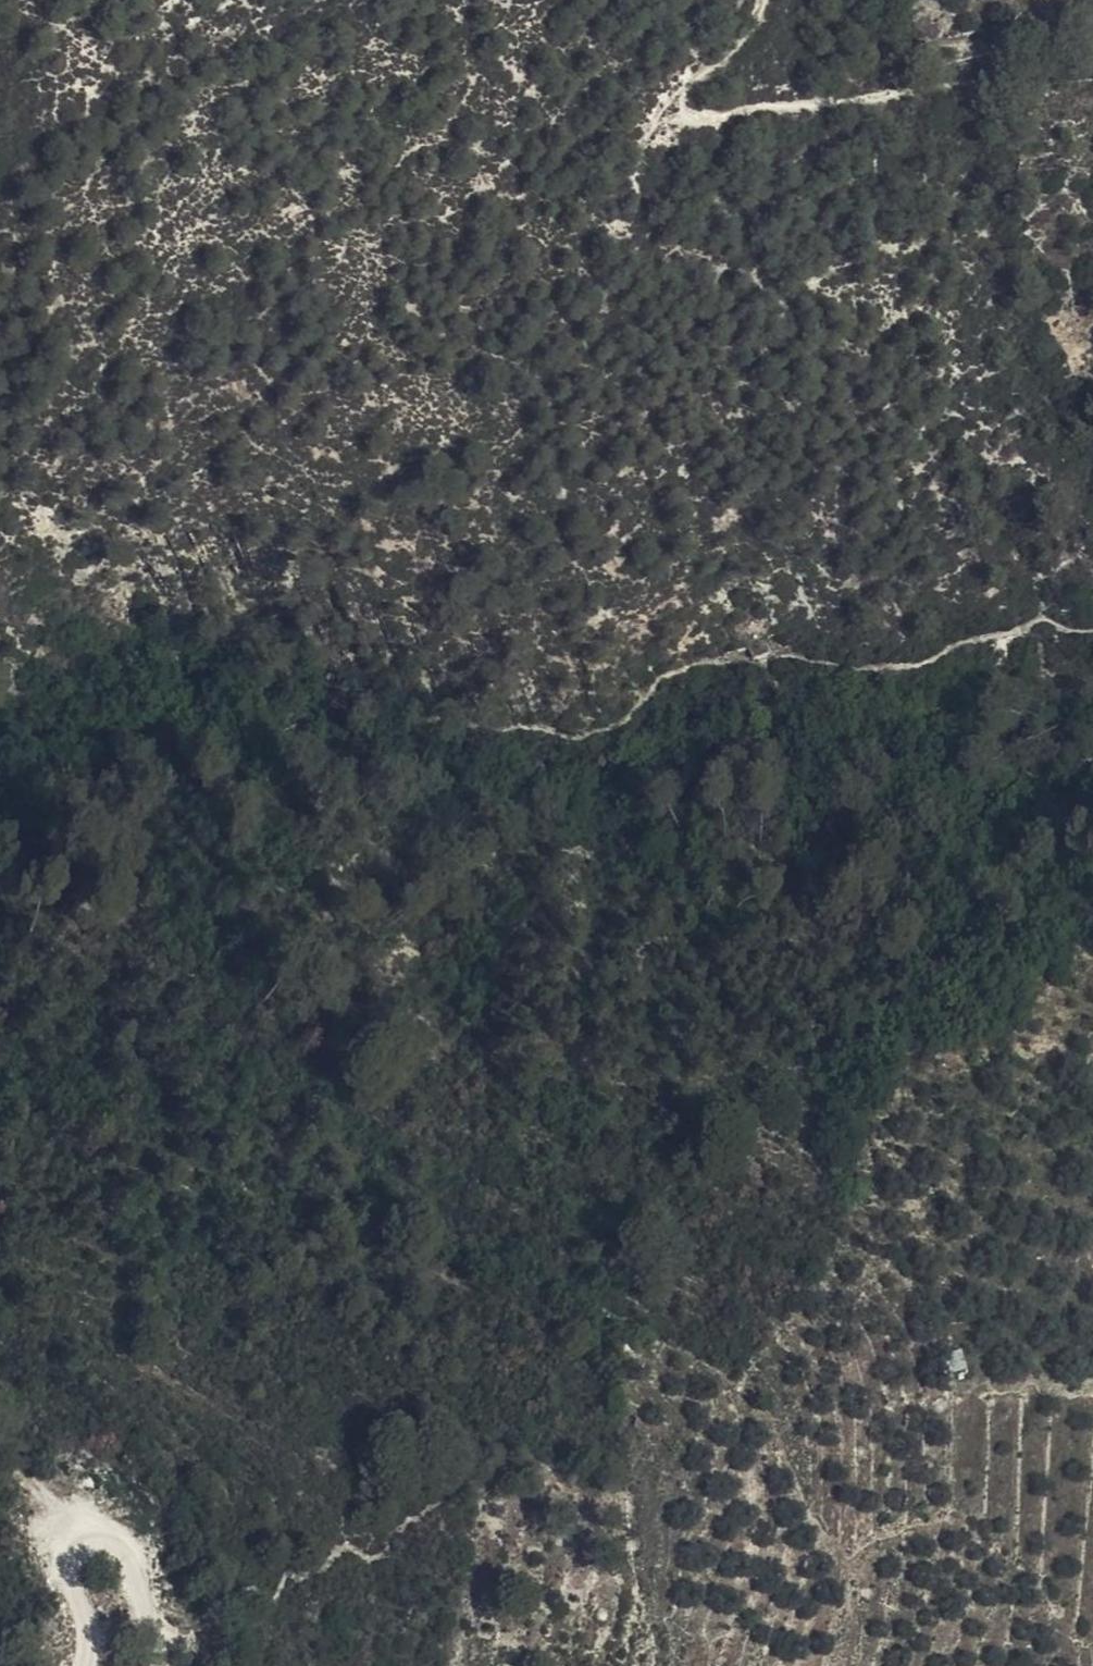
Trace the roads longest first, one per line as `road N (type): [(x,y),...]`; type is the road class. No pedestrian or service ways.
road 1 (track): [(153,1665),(136,1564),(116,1538),(94,1534),(79,1549),(84,1665)]

